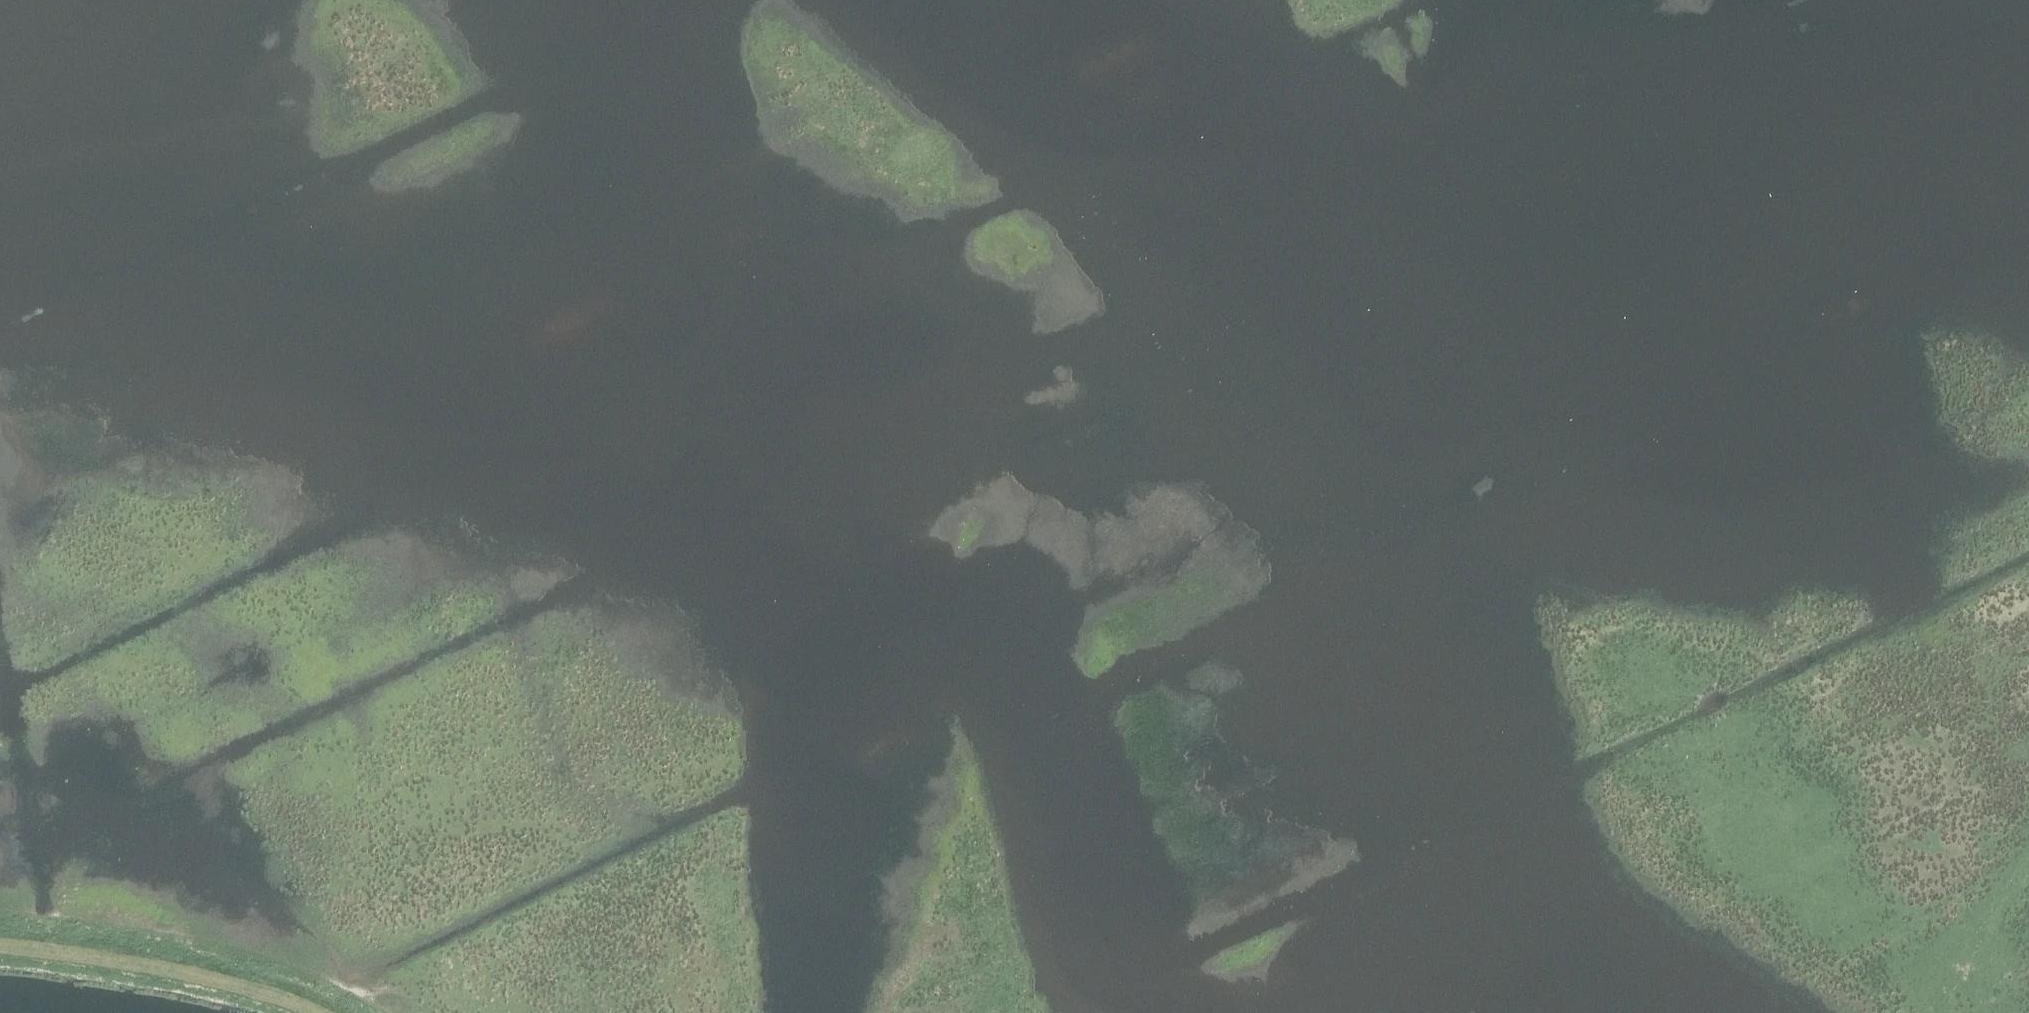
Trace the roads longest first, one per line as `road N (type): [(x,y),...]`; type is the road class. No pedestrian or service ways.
road 1 (track): [(327,1012),(172,965),(0,938)]

